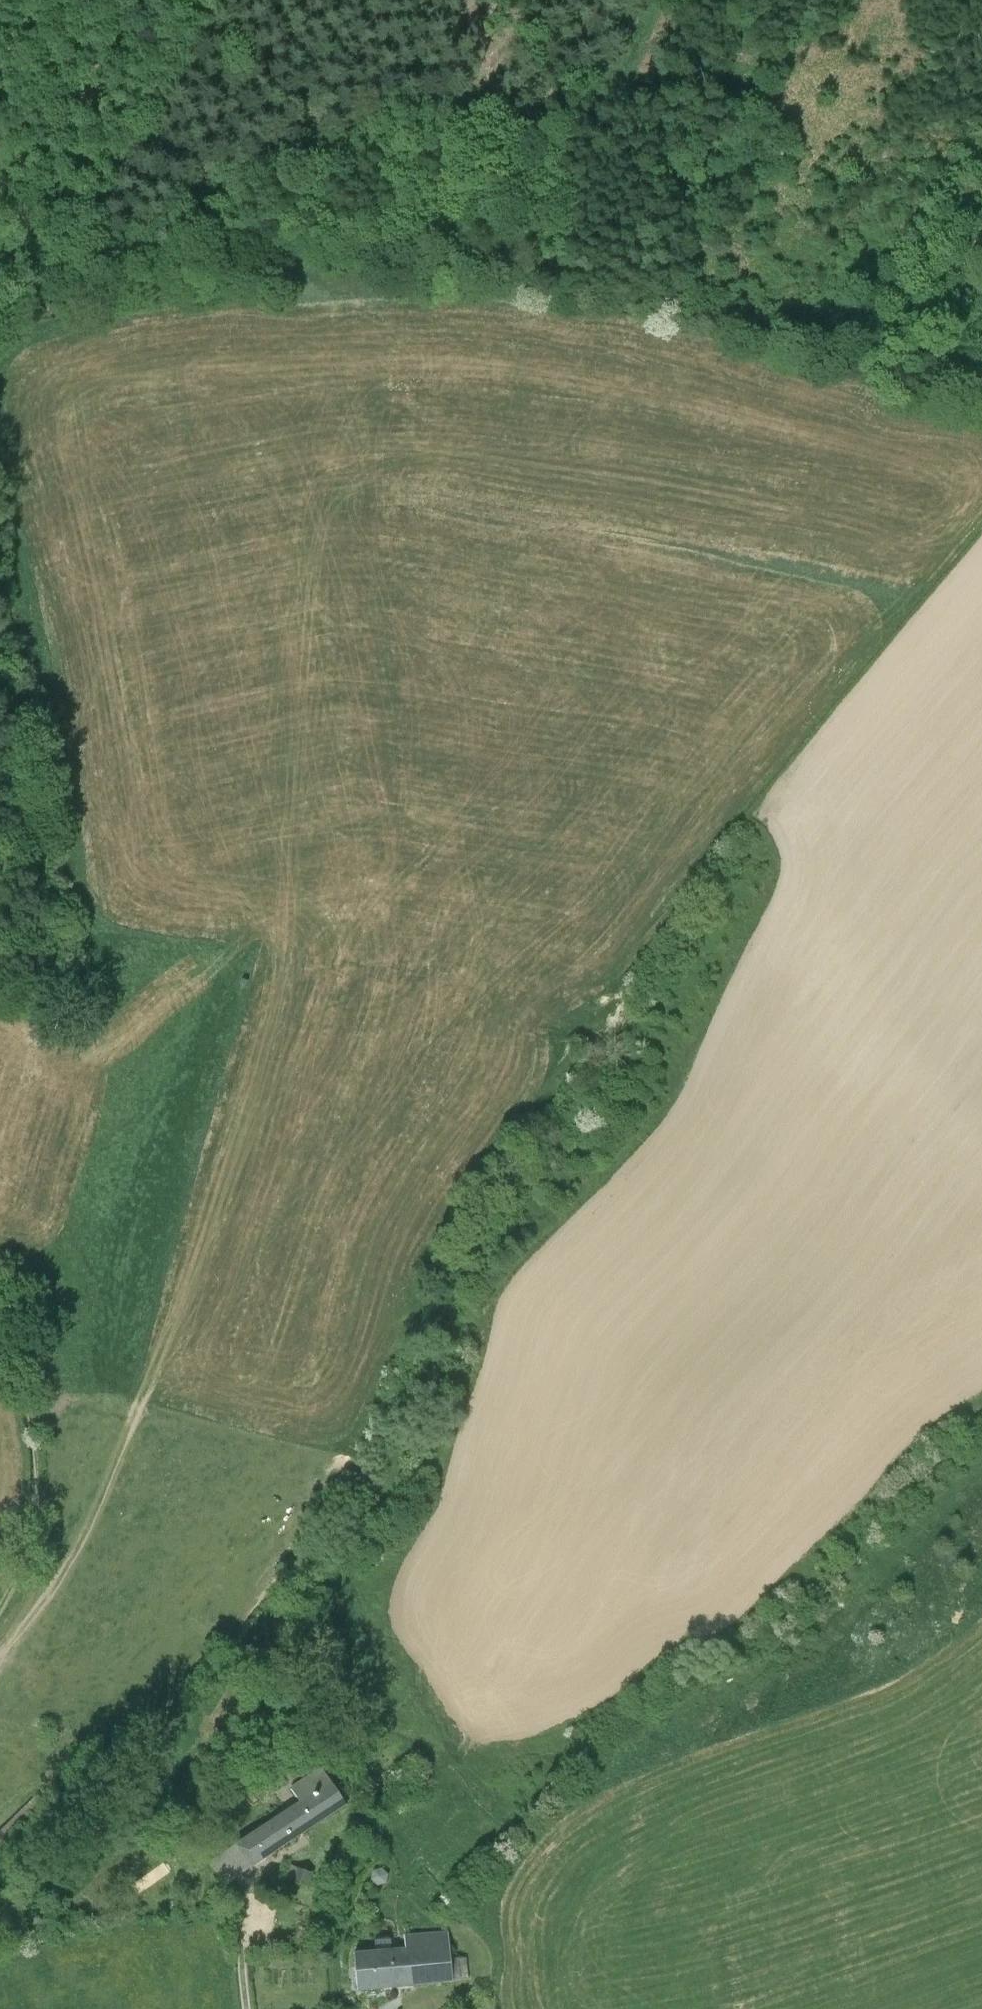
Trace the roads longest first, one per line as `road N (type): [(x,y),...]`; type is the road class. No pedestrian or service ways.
road 1 (track): [(0,288),(182,210),(255,152),(323,123),(561,100)]
road 2 (track): [(0,1601),(28,1555),(43,1459),(25,1315),(0,1256)]

